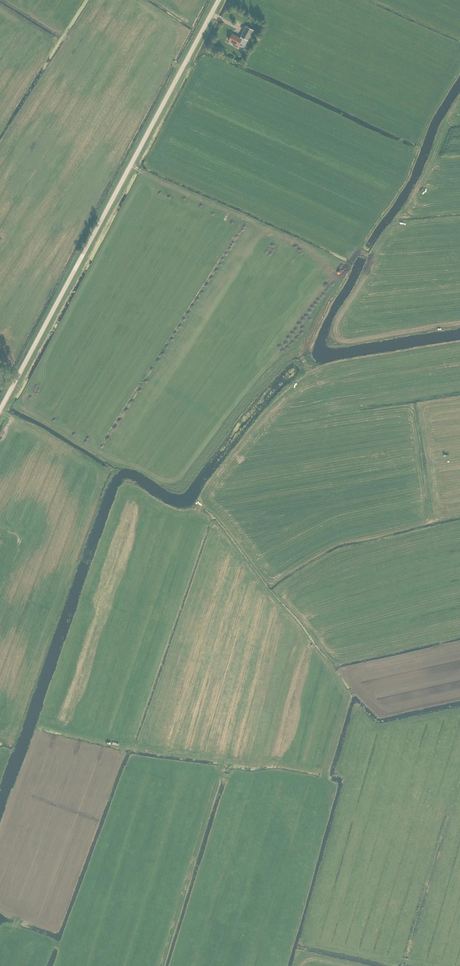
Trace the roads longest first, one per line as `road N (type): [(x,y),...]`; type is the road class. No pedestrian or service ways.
road 1 (tertiary): [(0,413),(220,0)]

